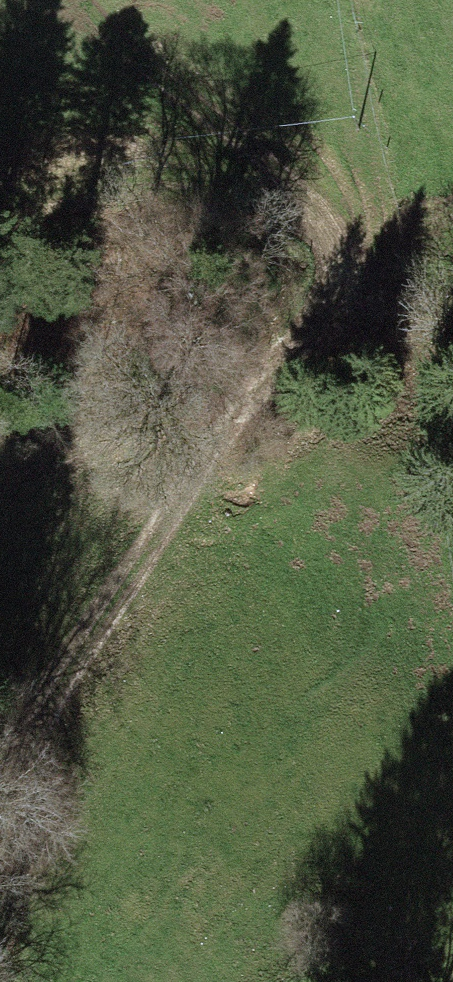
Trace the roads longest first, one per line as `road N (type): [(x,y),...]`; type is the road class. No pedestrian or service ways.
road 1 (track): [(92,0),(314,215),(335,247),(342,287),(317,336),(270,382),(150,532),(84,634),(37,735),(0,900)]
road 2 (track): [(314,215),(169,178),(77,185),(0,202)]

